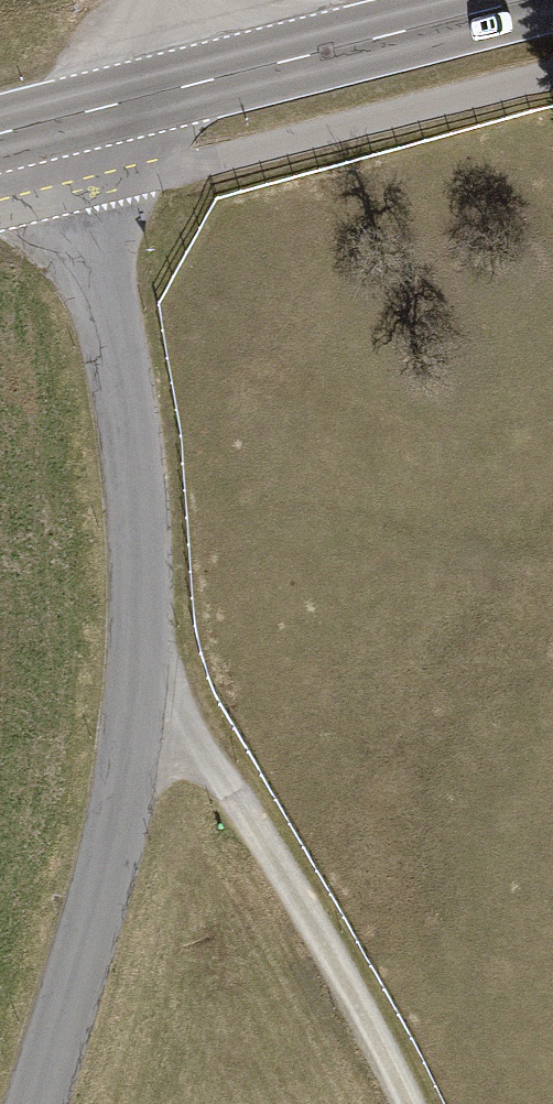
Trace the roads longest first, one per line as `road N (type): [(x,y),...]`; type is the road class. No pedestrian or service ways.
road 1 (tertiary): [(35,1103),(97,908),(133,741),(145,624),(136,471),(66,119)]
road 2 (secondary): [(66,119),(529,0)]
road 3 (track): [(404,1103),(339,973),(223,780),(133,741)]

